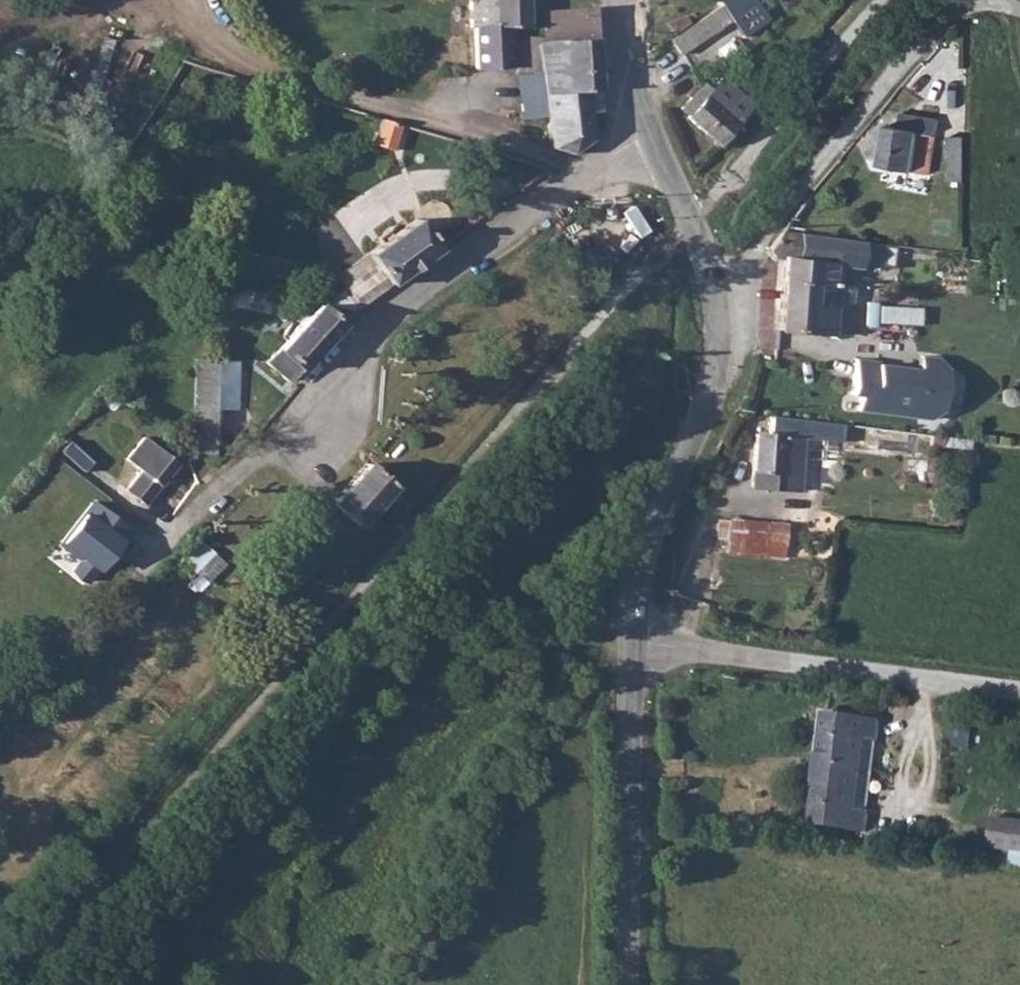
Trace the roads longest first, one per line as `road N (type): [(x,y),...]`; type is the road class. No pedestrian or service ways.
road 1 (residential): [(164,543),(209,494),(271,451),(316,444),(334,388),(388,311),(638,141),(647,126)]
road 2 (unclassified): [(631,647),(1019,692)]
road 3 (residential): [(962,3),(740,272),(710,293)]
road 4 (tertiary): [(710,293),(717,330),(709,397),(659,502),(639,565),(631,647)]
road 5 (tertiary): [(631,647),(626,984)]
road 6 (tertiary): [(647,126),(690,222),(710,293)]
road 7 (tertiary): [(618,0),(647,126)]

